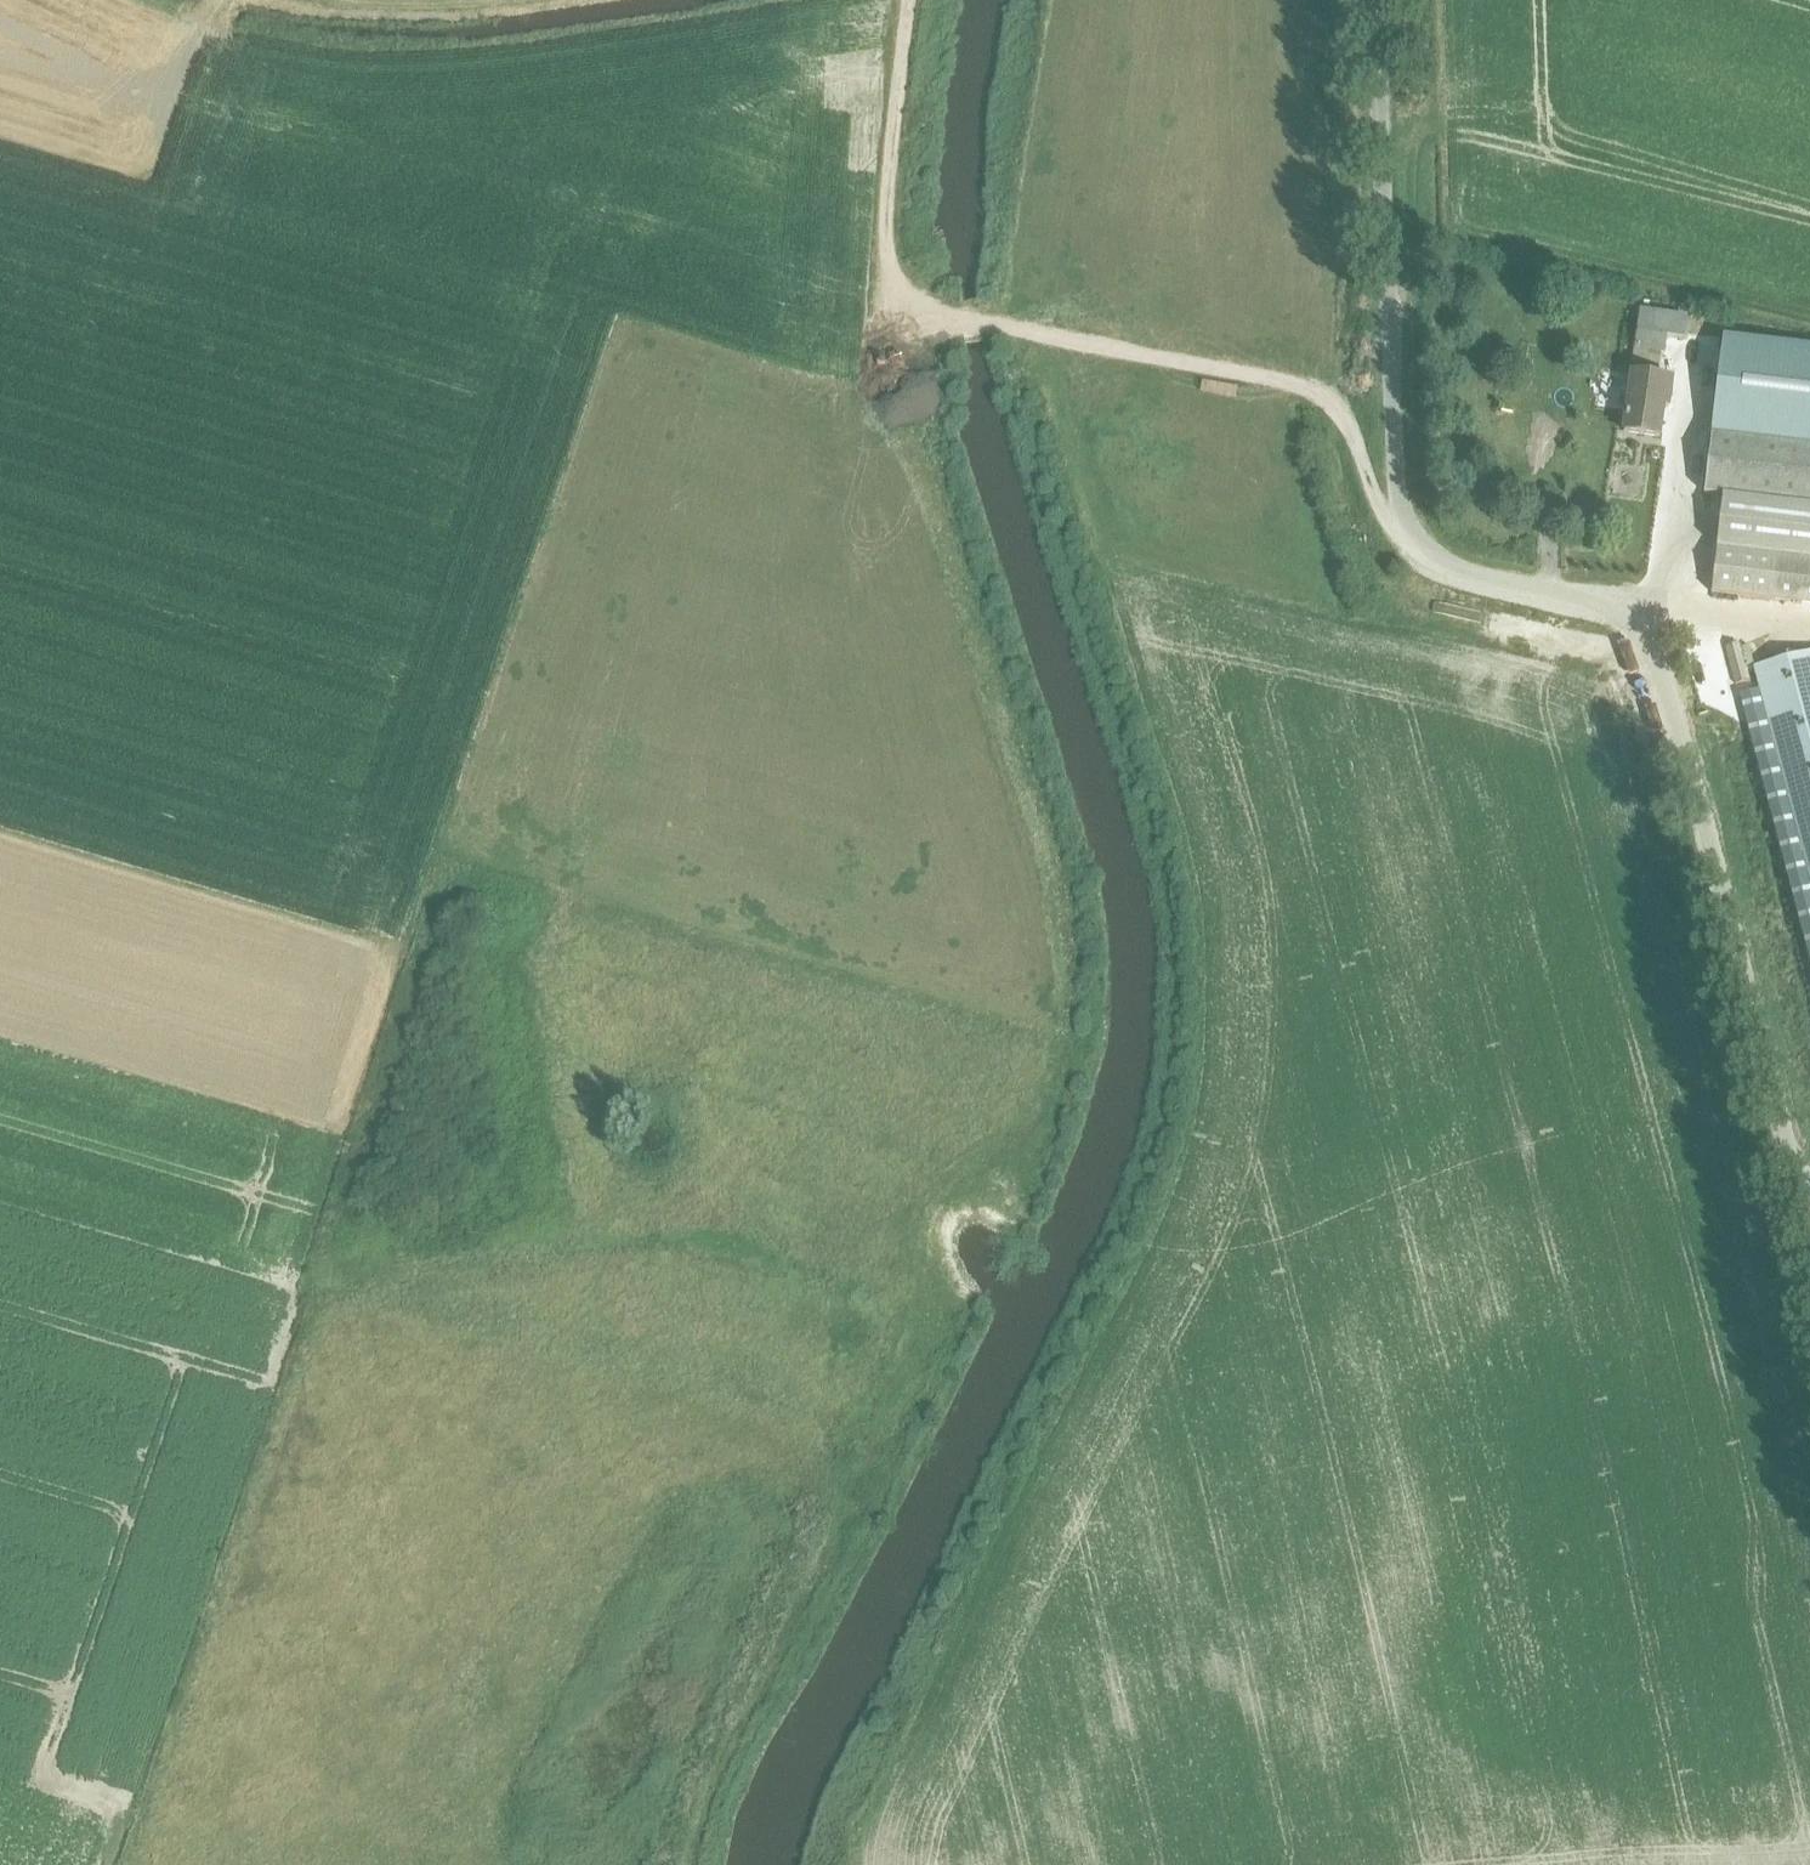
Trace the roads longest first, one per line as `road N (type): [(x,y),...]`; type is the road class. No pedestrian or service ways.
road 1 (unclassified): [(1809,1241),(1650,638),(1605,604),(1437,560),(1403,520),(1375,0)]

